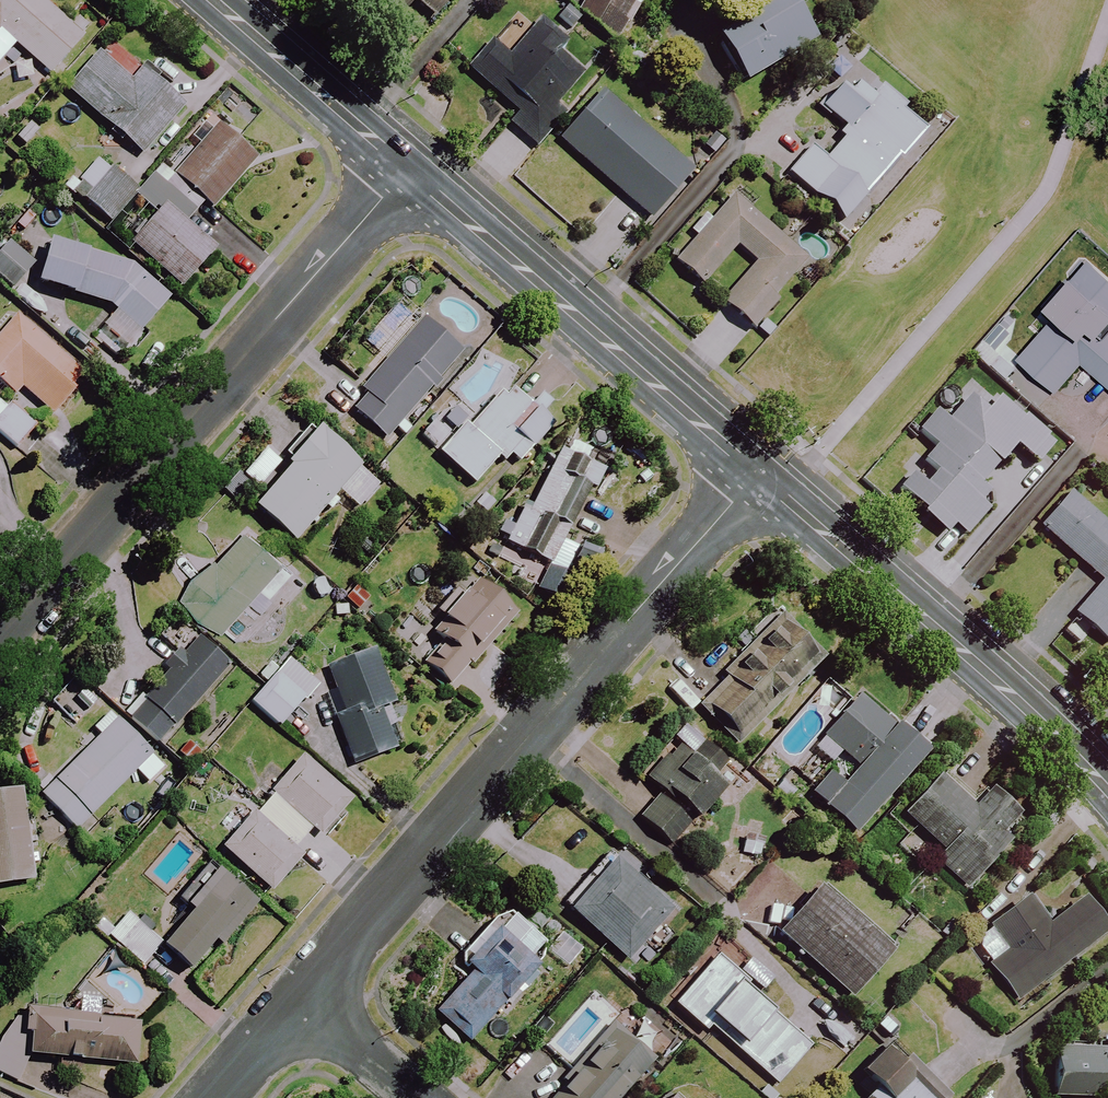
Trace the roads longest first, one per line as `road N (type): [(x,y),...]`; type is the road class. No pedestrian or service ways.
road 1 (residential): [(302,995),(758,474)]
road 2 (residential): [(0,631),(408,170)]
road 3 (tertiary): [(758,474),(1059,734),(1107,791)]
road 4 (tertiary): [(408,170),(758,474)]
road 5 (tertiary): [(214,0),(408,170)]
road 6 (residential): [(302,995),(419,1097)]
road 7 (residential): [(213,1097),(302,995)]

